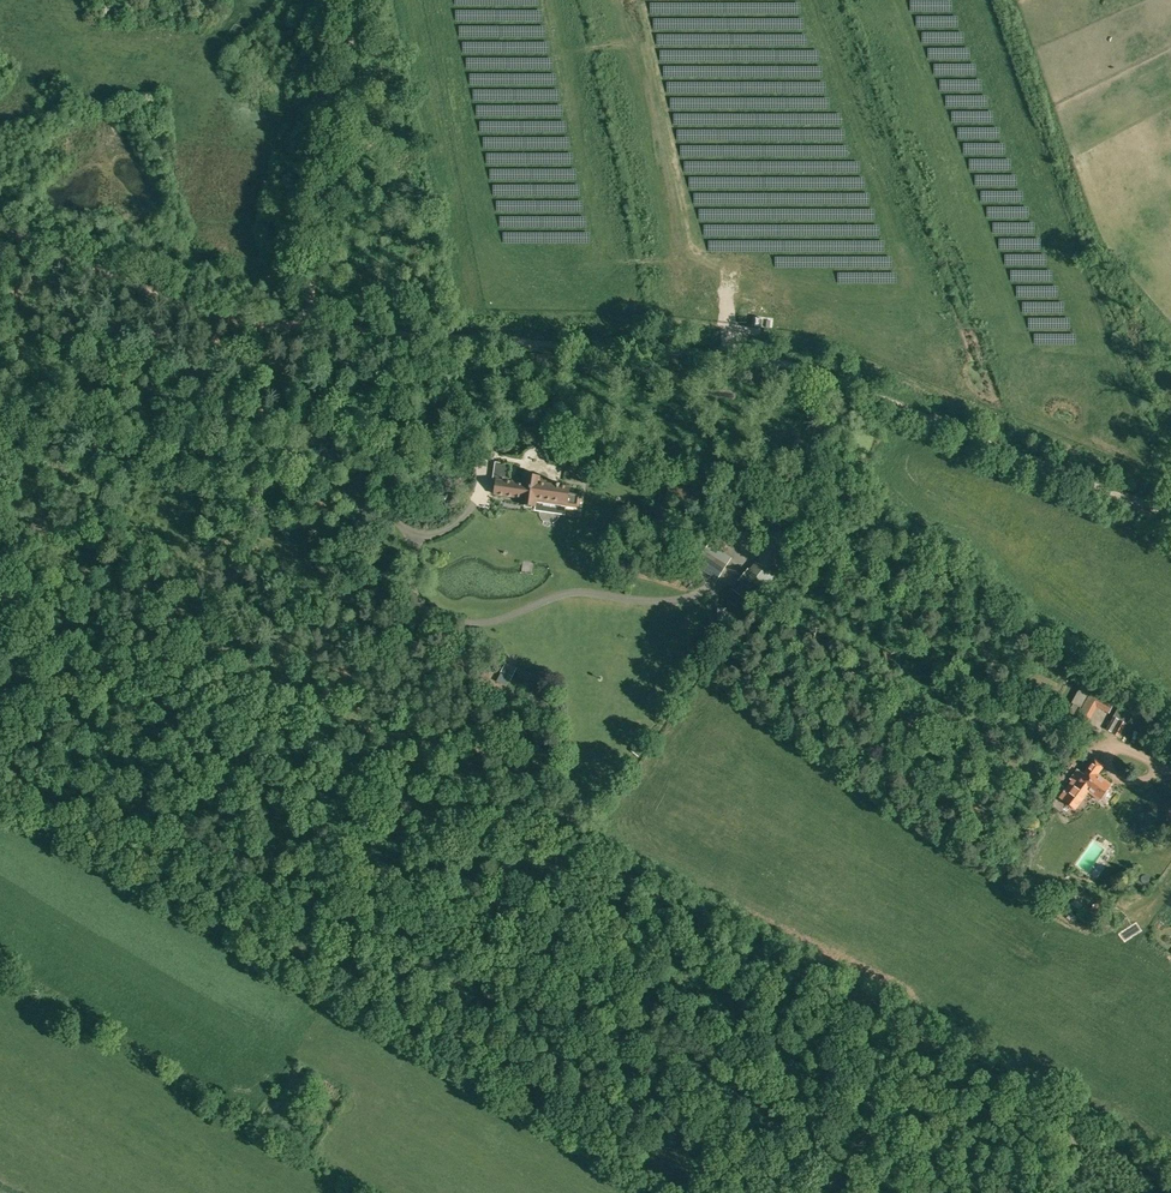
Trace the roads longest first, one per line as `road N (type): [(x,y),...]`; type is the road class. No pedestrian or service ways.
road 1 (track): [(1170,515),(776,352),(309,327)]
road 2 (unclassified): [(309,327),(359,0)]
road 3 (track): [(309,327),(219,316),(0,225)]

